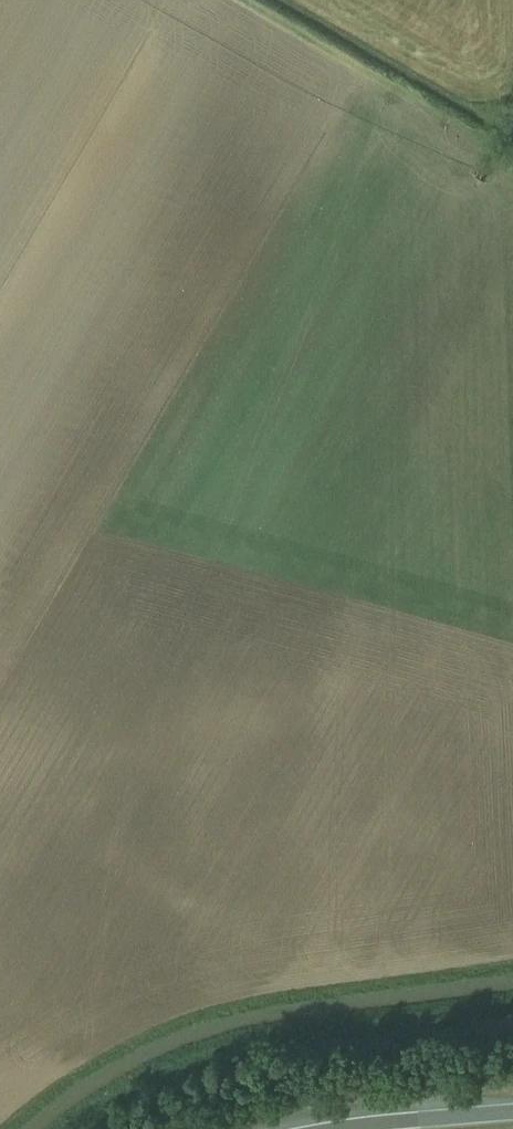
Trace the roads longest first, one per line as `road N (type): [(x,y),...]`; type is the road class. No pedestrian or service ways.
road 1 (motorway): [(512,1112),(351,1128)]

